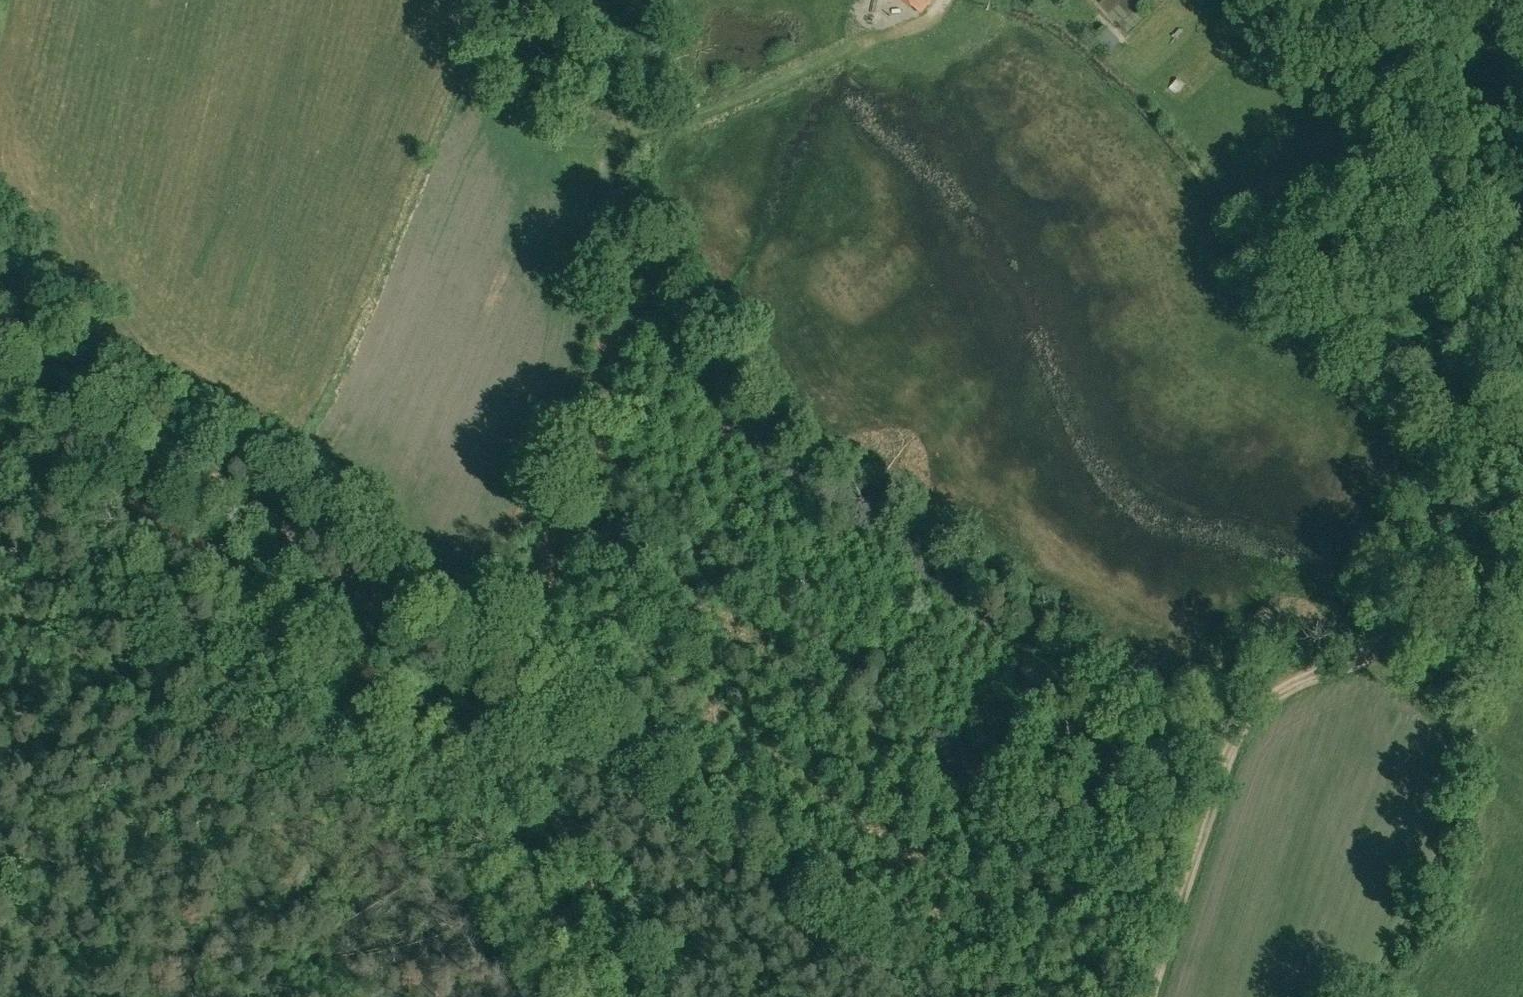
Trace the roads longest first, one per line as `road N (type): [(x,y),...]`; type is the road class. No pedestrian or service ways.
road 1 (track): [(0,306),(76,379),(365,592),(437,668),(583,857),(652,996)]
road 2 (track): [(1522,305),(1374,644),(1260,699),(1233,734),(1144,996)]
road 3 (track): [(1278,0),(1522,265)]

